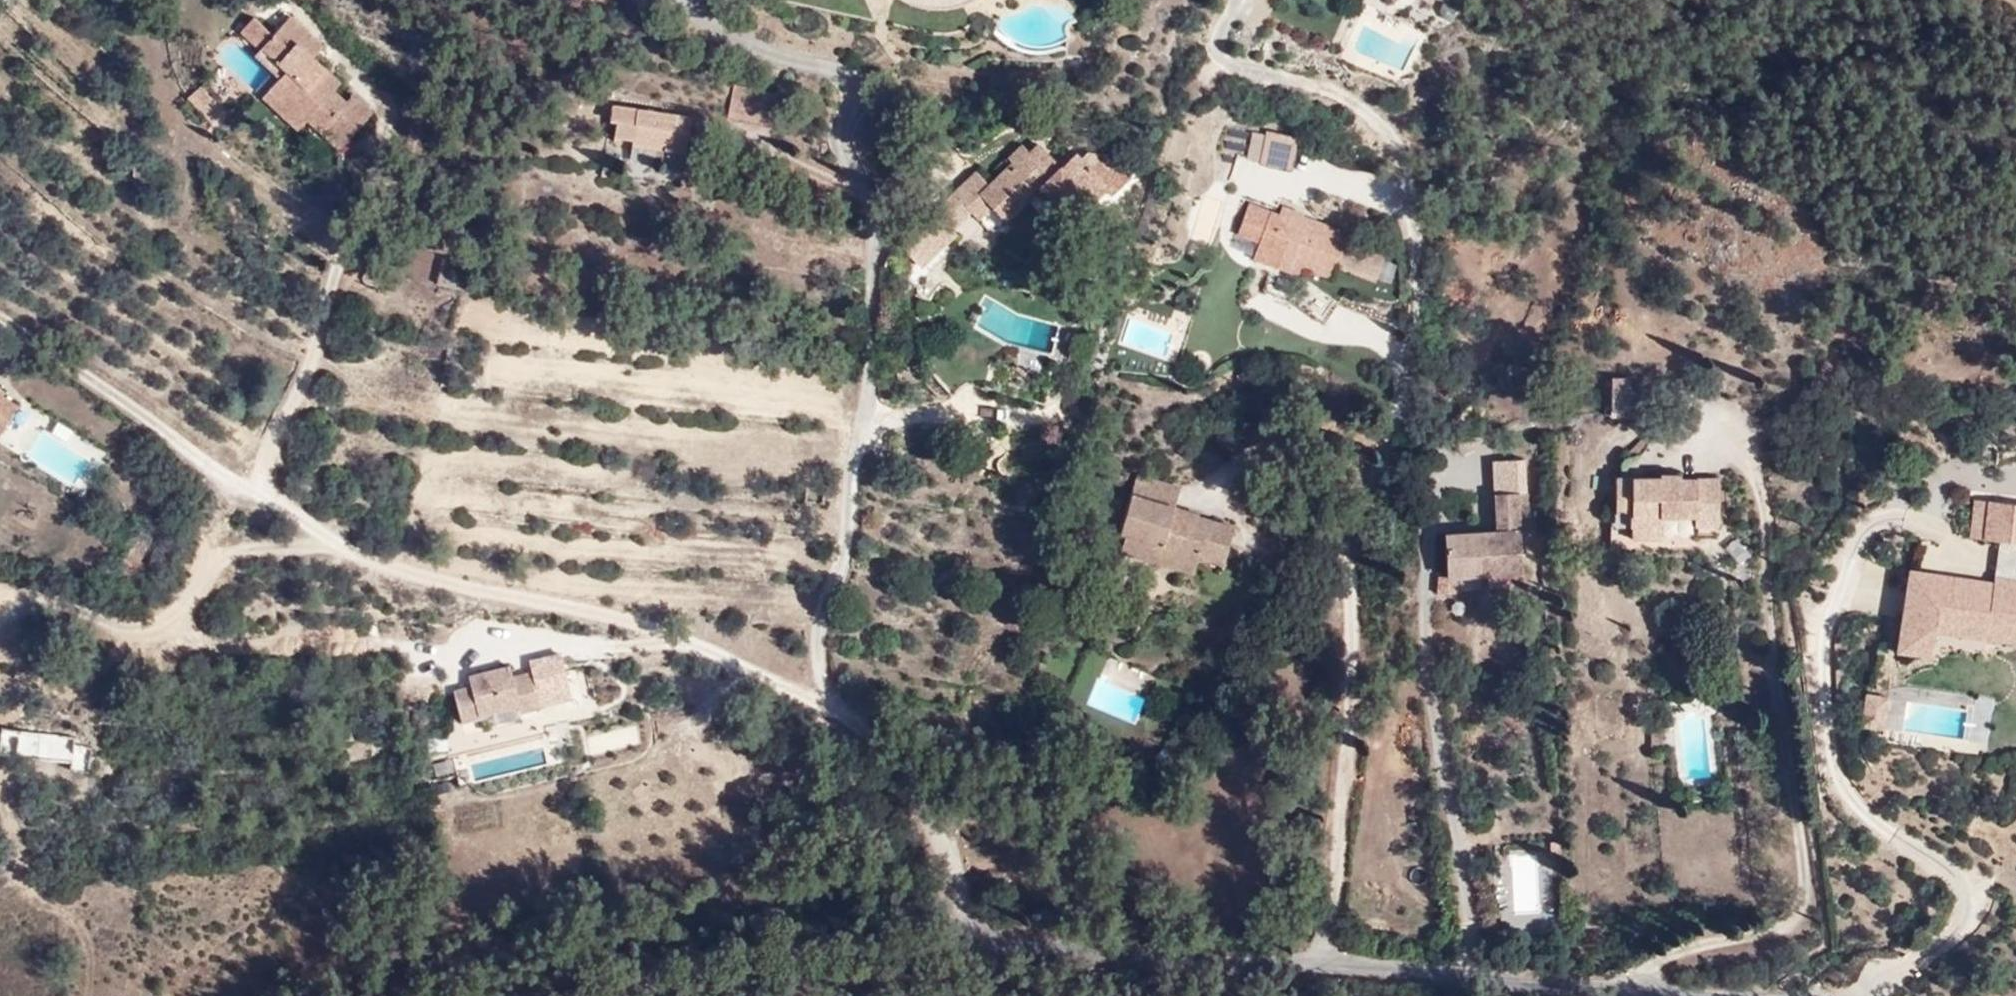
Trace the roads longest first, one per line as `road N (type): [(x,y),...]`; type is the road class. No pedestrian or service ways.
road 1 (residential): [(1323,970),(1351,728),(1353,544),(1406,386),(1416,304),(1408,186),(1396,144),(1365,114)]
road 2 (residential): [(834,696),(824,649),(830,592),(851,540),(875,370),(875,210),(850,131),(857,106)]
road 3 (unclassified): [(834,696),(783,688),(669,634),(395,565),(349,545)]
road 4 (unclassified): [(349,545),(251,553),(170,625),(138,632),(40,610),(3,617)]
road 5 (unclassified): [(974,952),(678,976),(627,995)]
road 6 (unclassified): [(1323,970),(974,952)]
road 7 (unclassified): [(1664,995),(1323,970)]
road 8 (unclassified): [(260,486),(0,322)]
road 9 (residential): [(974,952),(938,814),(886,731),(834,696)]
road 10 (unclassified): [(260,486),(271,443),(302,394),(362,217)]

